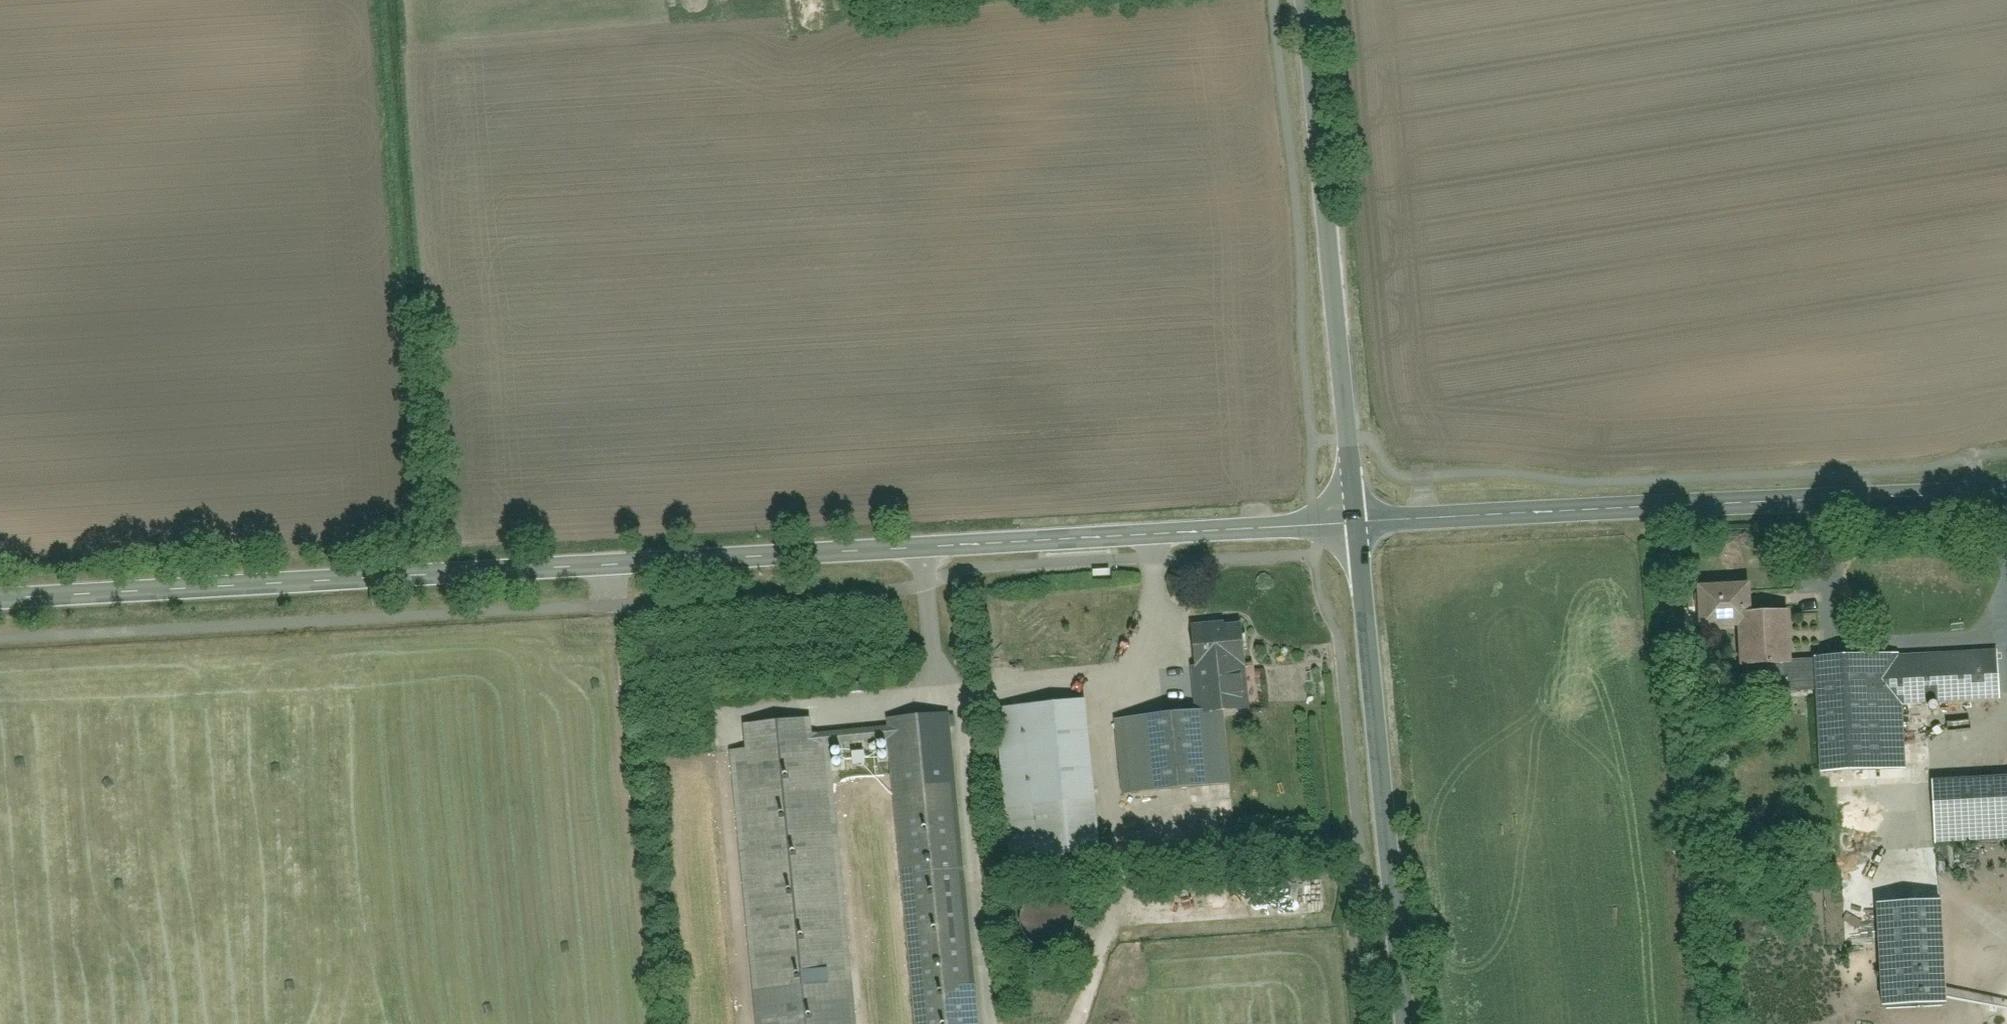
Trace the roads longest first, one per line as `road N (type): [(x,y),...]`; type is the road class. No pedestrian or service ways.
road 1 (tertiary): [(0,599),(1356,518)]
road 2 (tertiary): [(1356,518),(2006,492)]
road 3 (tertiary): [(1311,0),(1356,518)]
road 4 (tertiary): [(1356,518),(1410,1023)]

